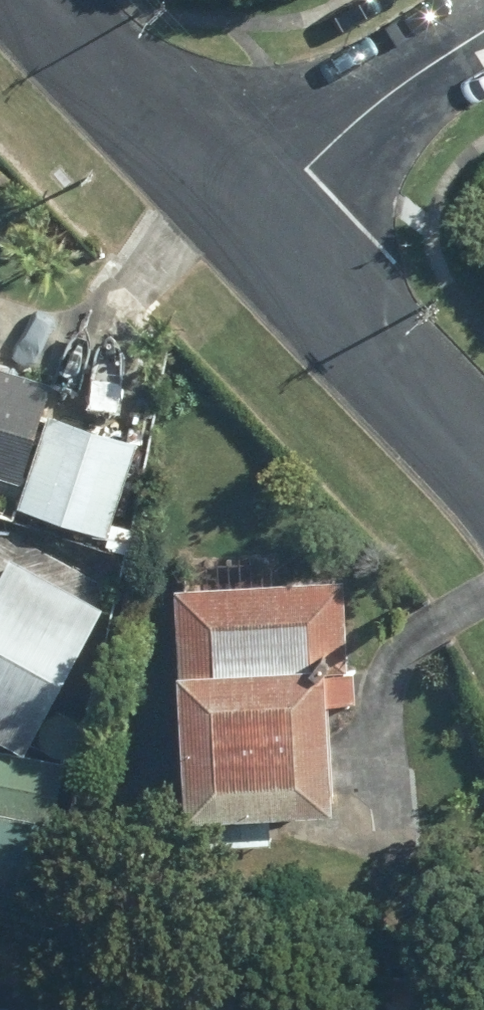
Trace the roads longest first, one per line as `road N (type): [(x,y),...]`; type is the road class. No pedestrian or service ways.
road 1 (tertiary): [(259,220),(483,469)]
road 2 (residential): [(65,0),(259,220)]
road 3 (tertiary): [(483,33),(351,129),(259,220)]

